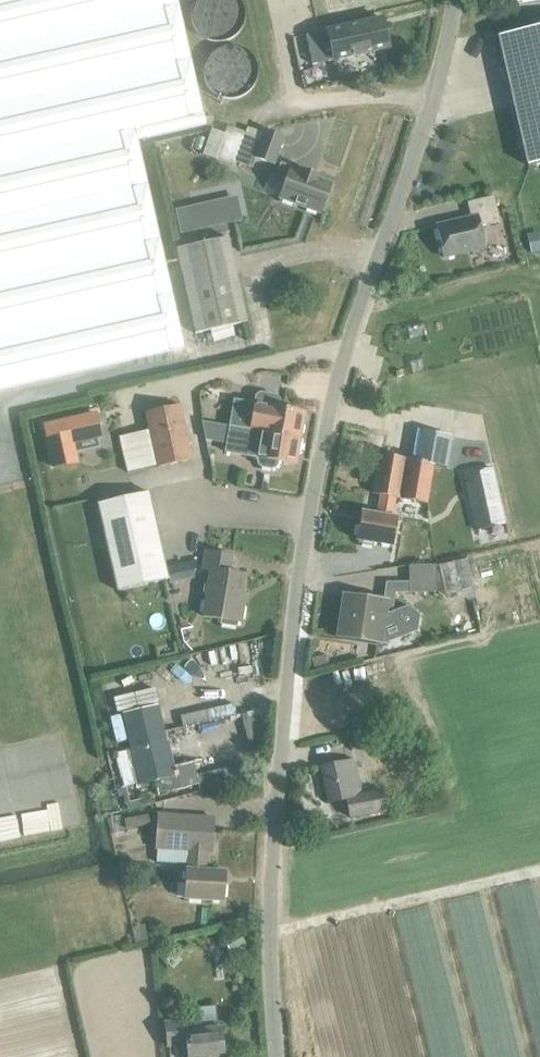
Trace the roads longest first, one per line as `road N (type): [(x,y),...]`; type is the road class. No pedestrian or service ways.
road 1 (unclassified): [(277,1056),(269,980),(296,588),(336,379),(431,107),(456,0)]

